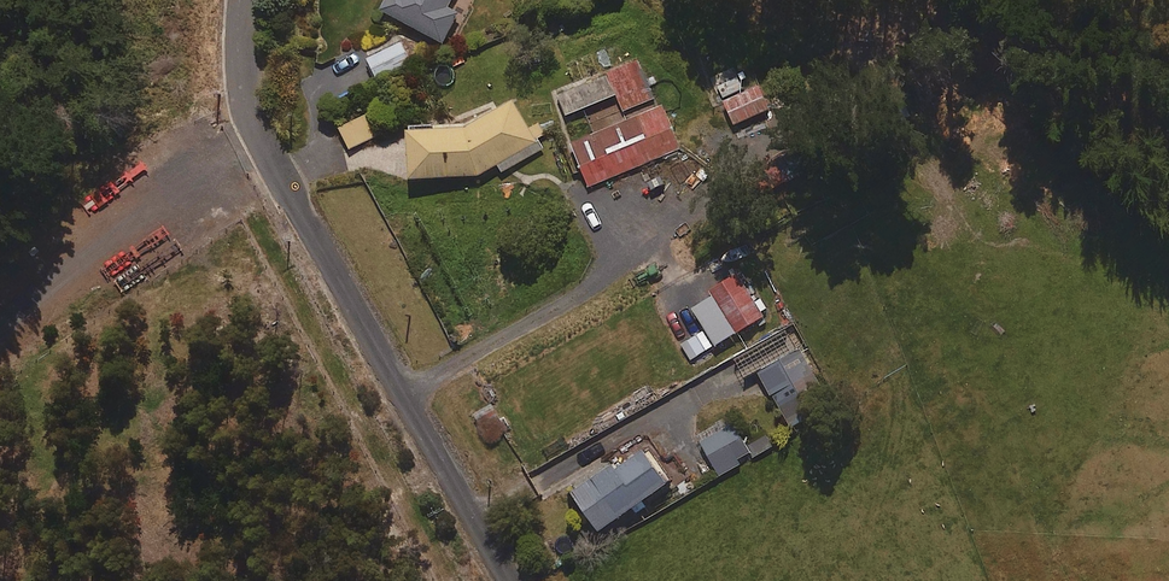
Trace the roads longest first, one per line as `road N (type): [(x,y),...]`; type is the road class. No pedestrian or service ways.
road 1 (residential): [(246,0),(251,106),(273,157),(510,580)]

